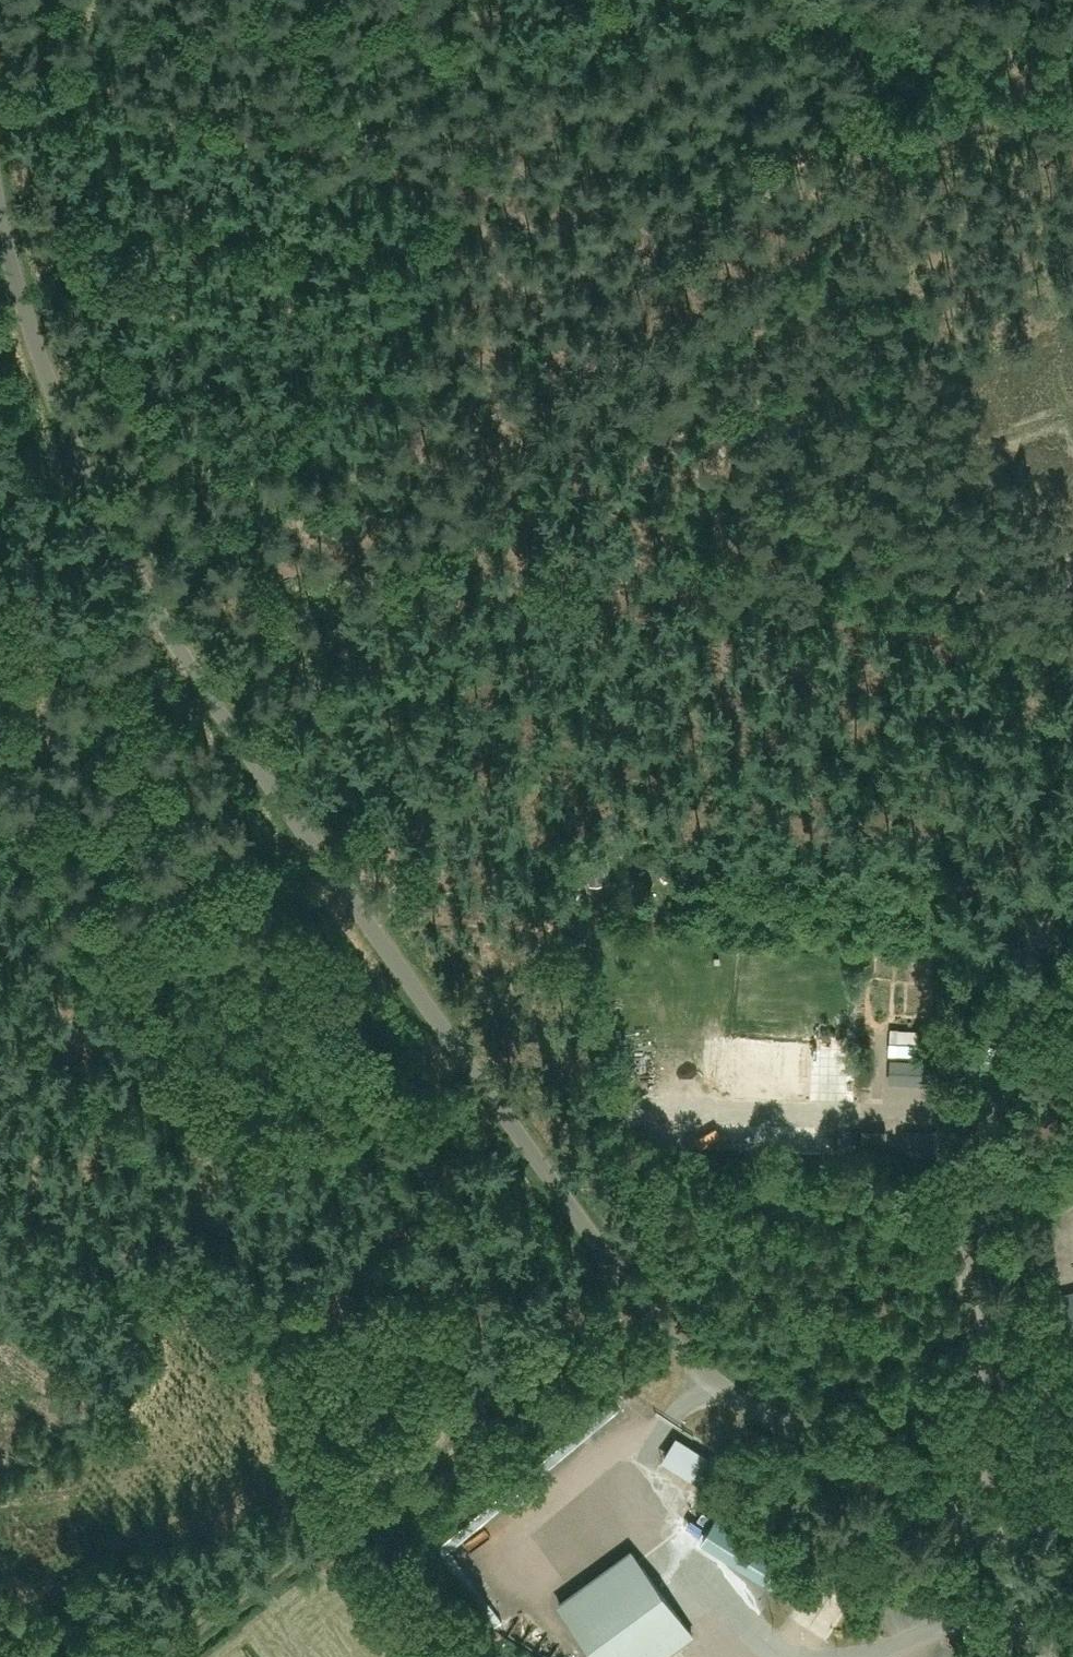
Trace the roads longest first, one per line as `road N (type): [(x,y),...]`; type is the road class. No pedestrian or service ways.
road 1 (unclassified): [(993,1539),(890,1473),(774,1422),(713,1378),(632,1291),(309,846),(146,601),(33,358),(0,253)]
road 2 (track): [(632,1291),(175,1656)]
road 3 (unclassified): [(993,1539),(982,1261),(1015,1050)]
road 4 (track): [(1072,898),(1015,1050)]
road 5 (unclassified): [(1045,1656),(993,1539)]

